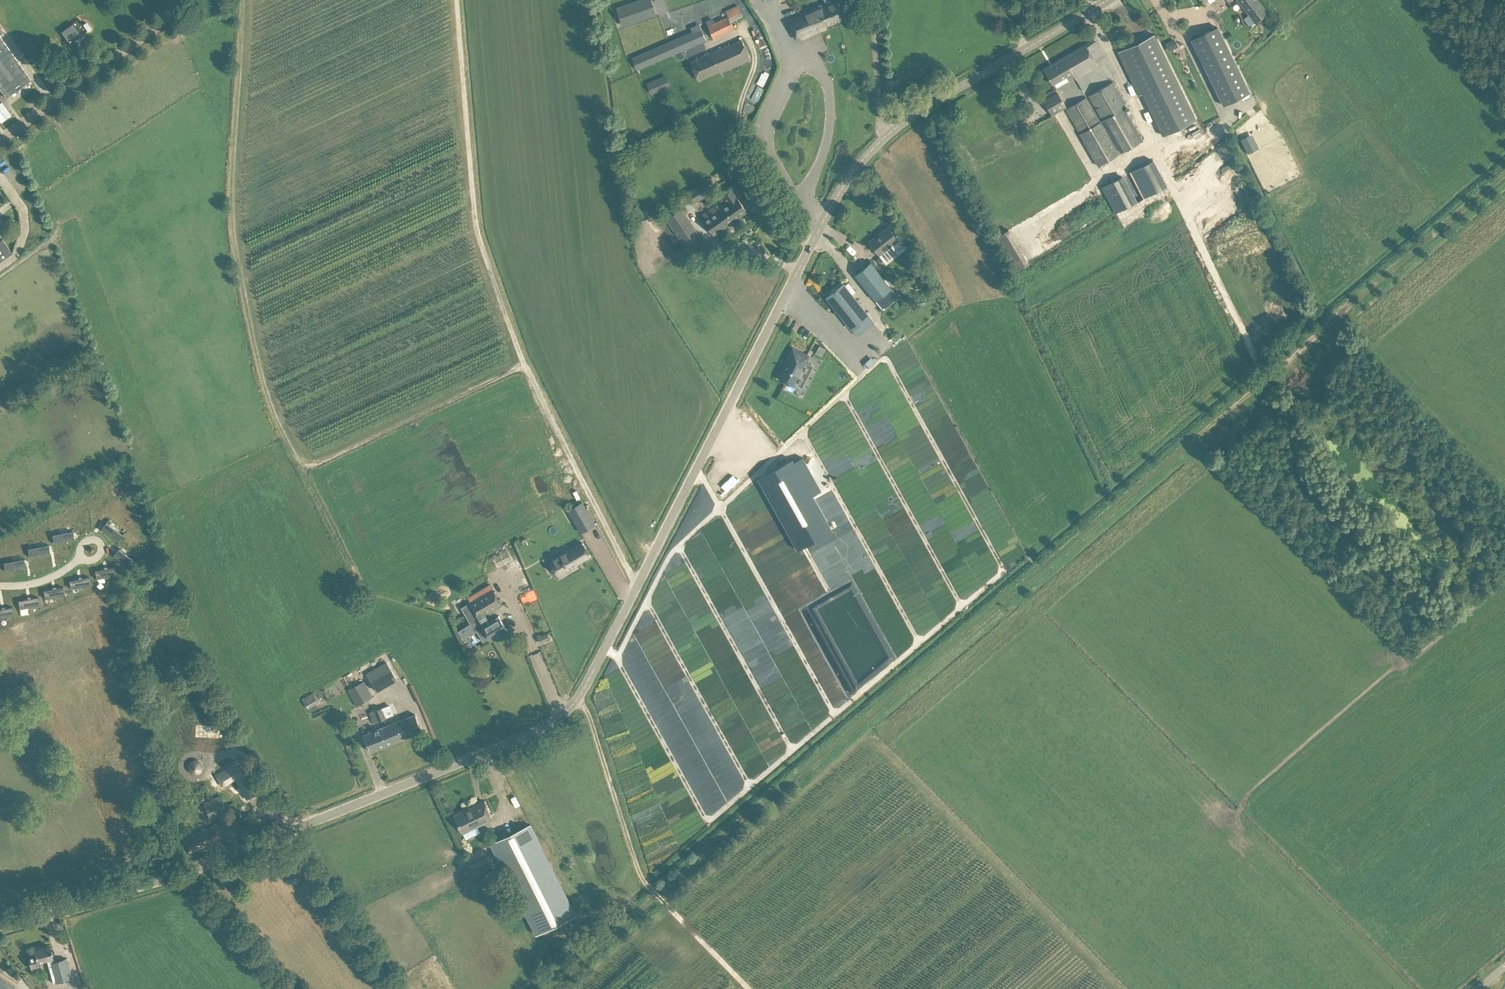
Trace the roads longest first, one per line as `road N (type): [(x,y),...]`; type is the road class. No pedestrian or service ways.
road 1 (unclassified): [(0,926),(203,866),(555,720),(580,694),(863,159),(907,120),(1107,0)]
road 2 (track): [(441,770),(261,375),(233,240),(242,0)]
road 3 (track): [(301,470),(524,364),(560,454),(584,482),(637,586)]
road 4 (track): [(580,694),(645,877),(755,988)]
road 5 (residential): [(0,137),(181,9),(176,0)]

